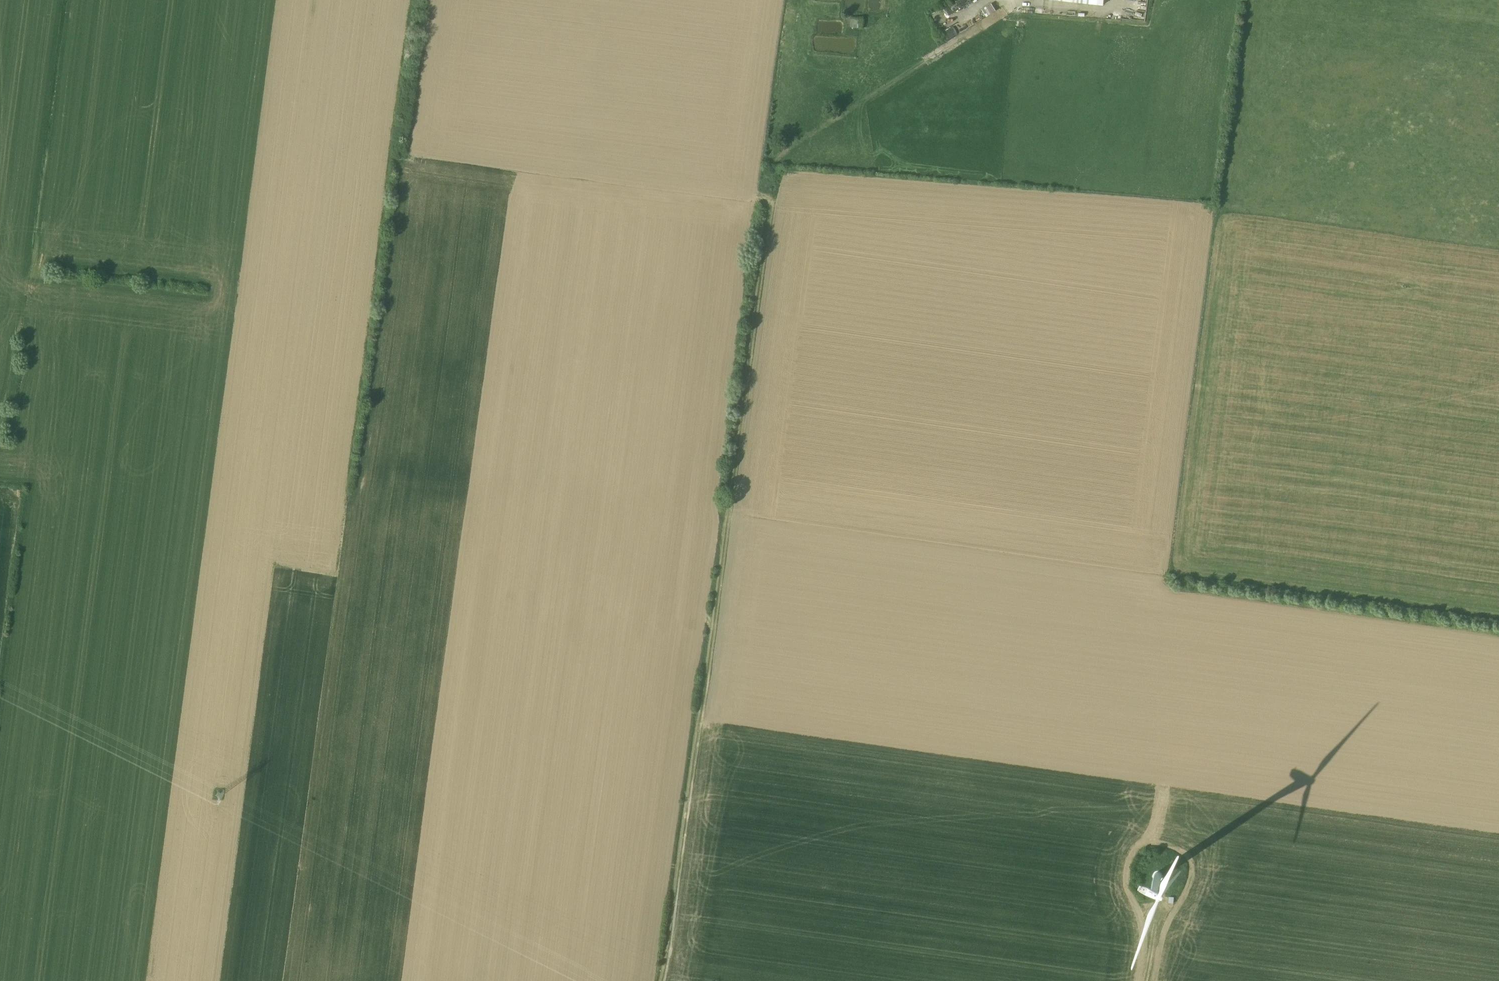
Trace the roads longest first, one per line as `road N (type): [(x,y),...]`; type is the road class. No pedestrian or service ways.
road 1 (track): [(766,197),(662,980)]

